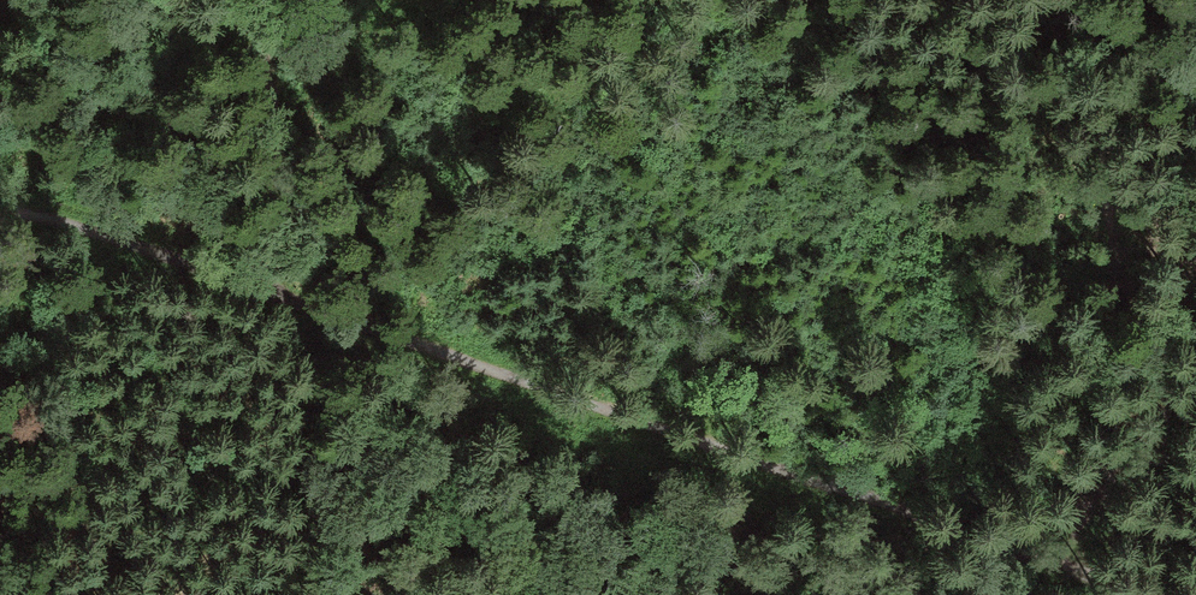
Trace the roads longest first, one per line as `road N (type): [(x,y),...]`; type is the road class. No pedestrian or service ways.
road 1 (track): [(209,272),(1132,594)]
road 2 (track): [(0,209),(209,272),(271,232),(288,202),(277,0)]
road 3 (track): [(1083,0),(1102,260),(1146,334),(1195,343)]

